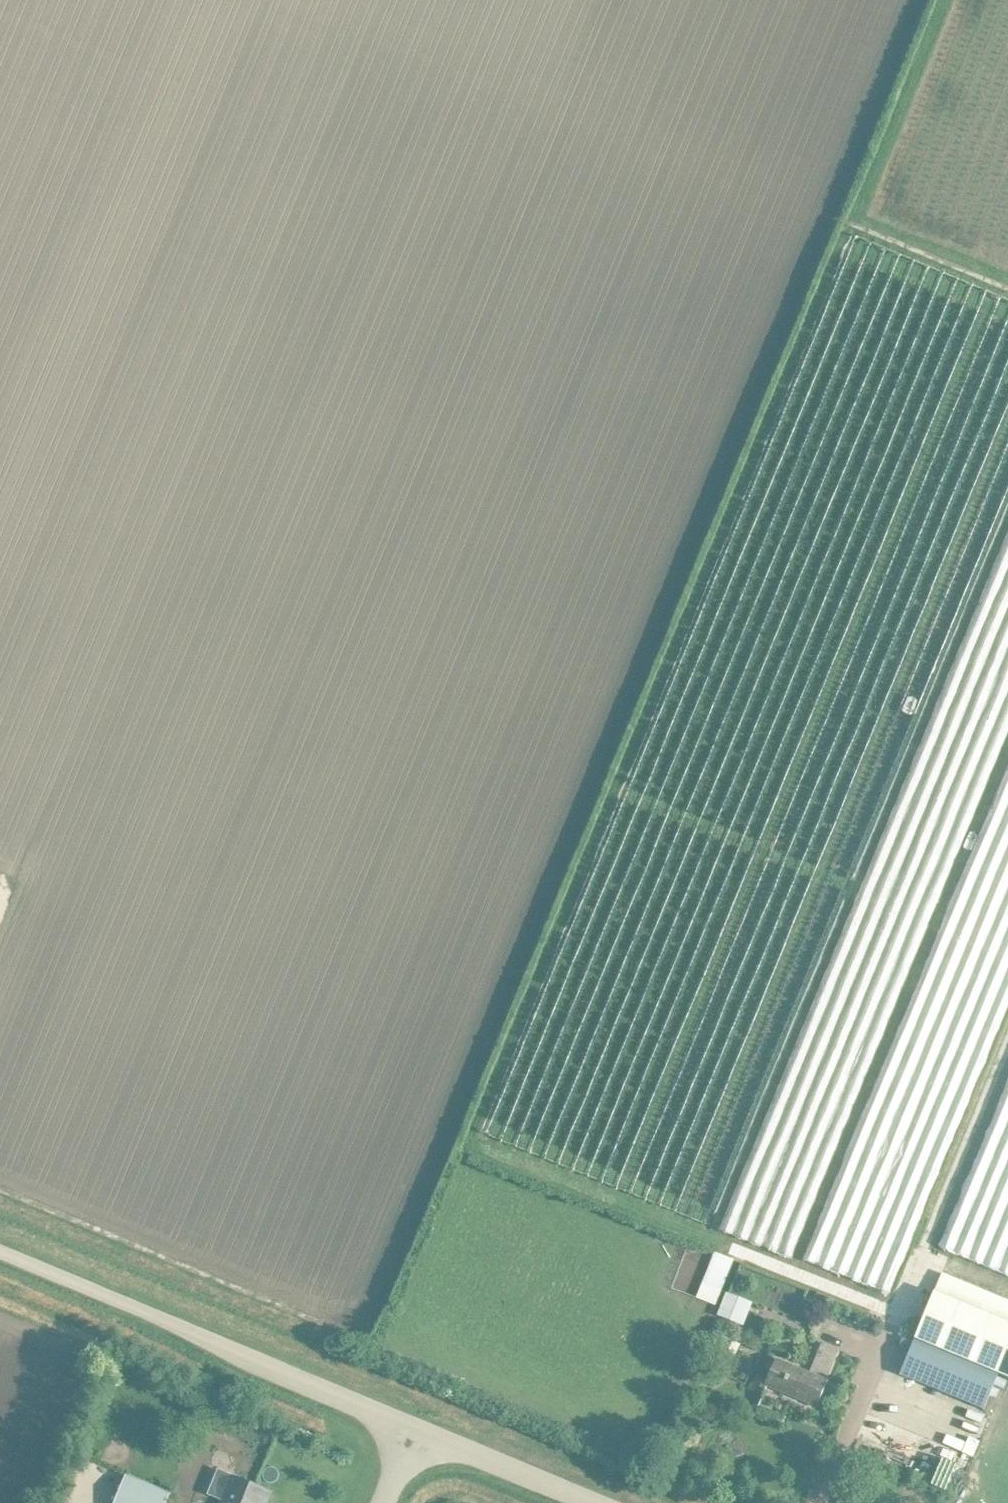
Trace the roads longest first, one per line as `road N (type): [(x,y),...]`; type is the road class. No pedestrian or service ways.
road 1 (unclassified): [(414,1431),(0,1240)]
road 2 (unclassified): [(597,1502),(414,1431)]

